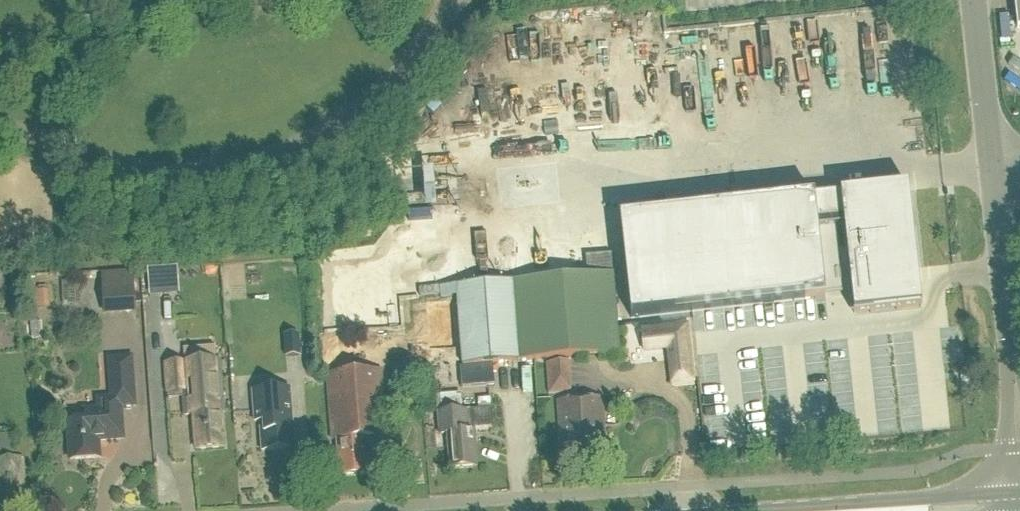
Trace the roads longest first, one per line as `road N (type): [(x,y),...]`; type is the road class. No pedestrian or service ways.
road 1 (unclassified): [(1013,363),(994,170)]
road 2 (unclassified): [(994,170),(975,0)]
road 3 (unclassified): [(1013,363),(1006,388),(1012,494)]
road 4 (tertiary): [(1012,494),(886,510)]

